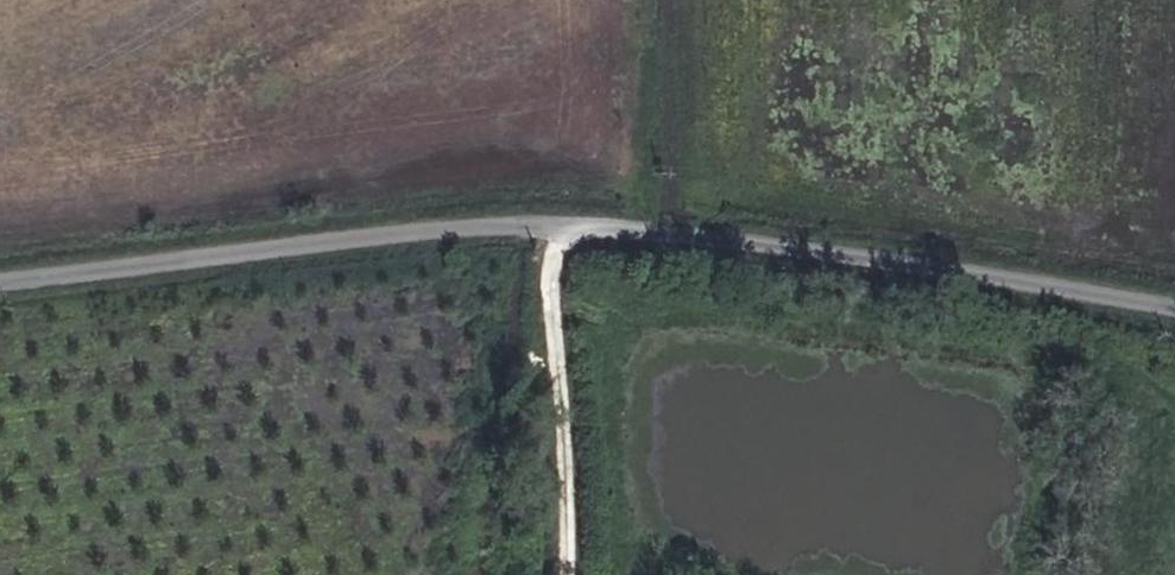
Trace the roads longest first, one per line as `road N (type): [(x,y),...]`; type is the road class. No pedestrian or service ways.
road 1 (unclassified): [(0,278),(452,227),(567,225),(693,235),(1174,304)]
road 2 (track): [(567,225),(556,285),(576,574)]
road 3 (track): [(648,0),(650,231)]

